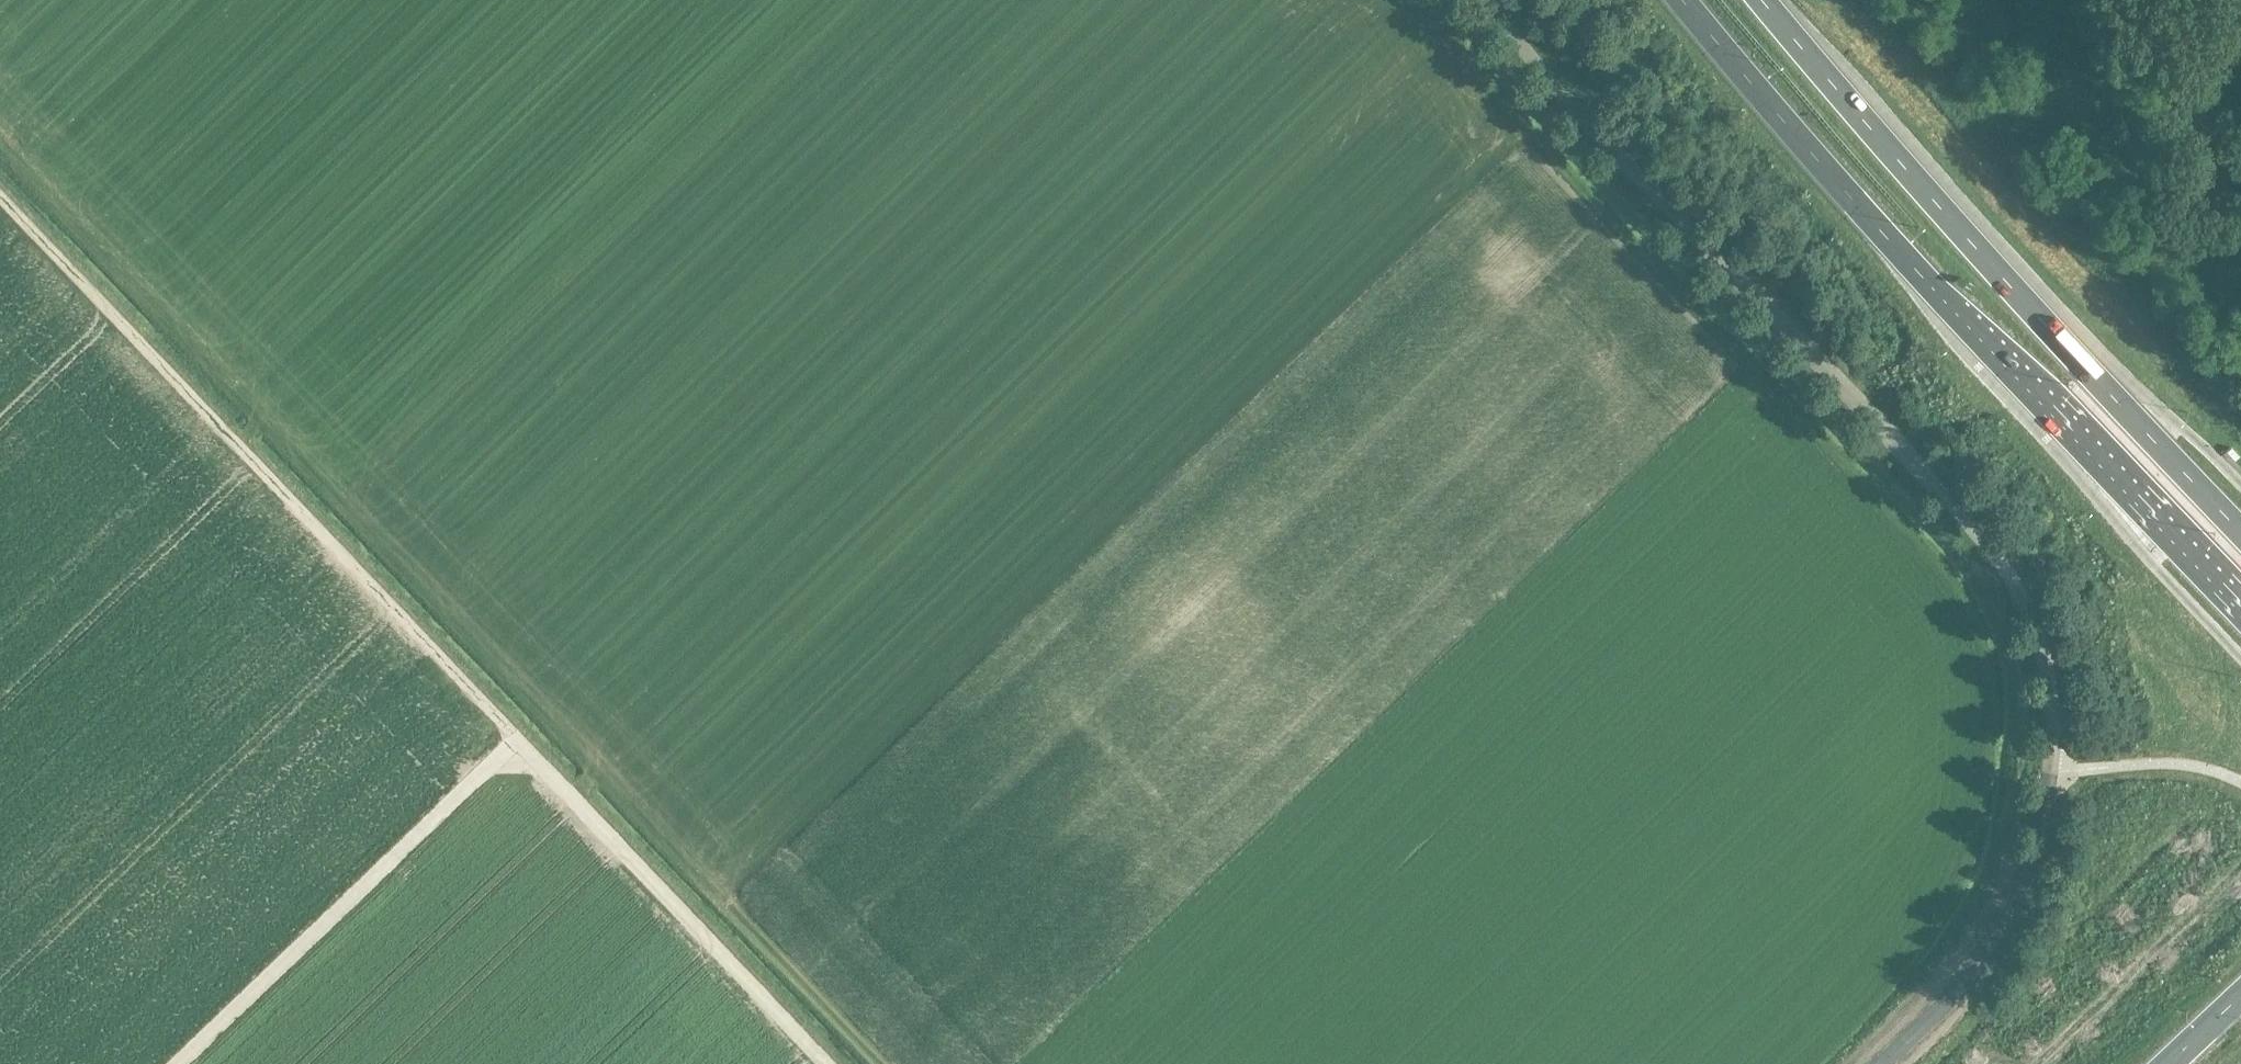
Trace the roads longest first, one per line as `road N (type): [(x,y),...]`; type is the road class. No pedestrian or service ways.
road 1 (unclassified): [(1892,1063),(1997,955),(2018,910),(2051,771),(2052,711),(2032,626),(1990,552),(1482,0)]
road 2 (trunk): [(1682,0),(1952,312),(2240,609)]
road 3 (trunk): [(2240,532),(2061,344),(1762,0)]

